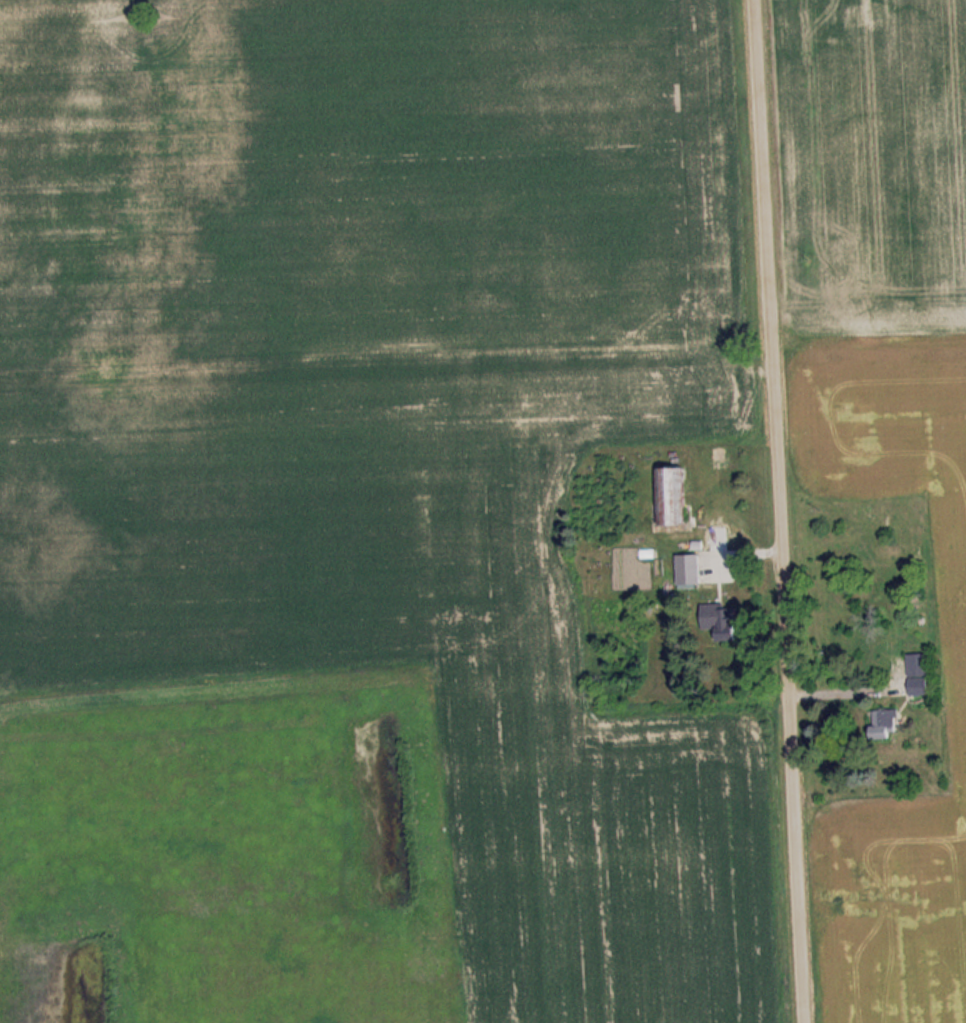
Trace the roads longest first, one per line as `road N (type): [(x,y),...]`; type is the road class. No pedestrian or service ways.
road 1 (residential): [(800,1022),(746,0)]

